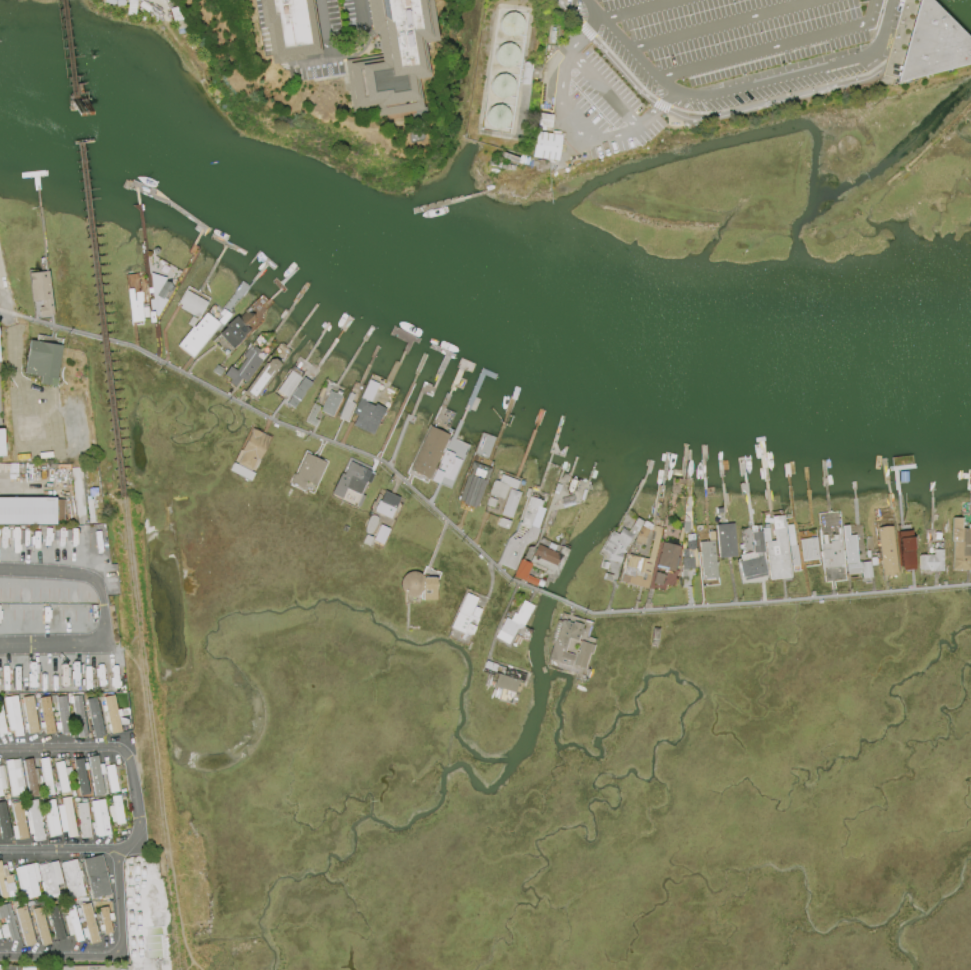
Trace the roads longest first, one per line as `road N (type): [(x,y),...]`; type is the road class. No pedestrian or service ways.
road 1 (residential): [(0,850),(115,850),(141,823),(124,751),(0,750)]
road 2 (residential): [(0,646),(98,644),(107,619),(98,582),(0,572)]
road 3 (residential): [(0,959),(116,957),(124,941),(115,850)]

